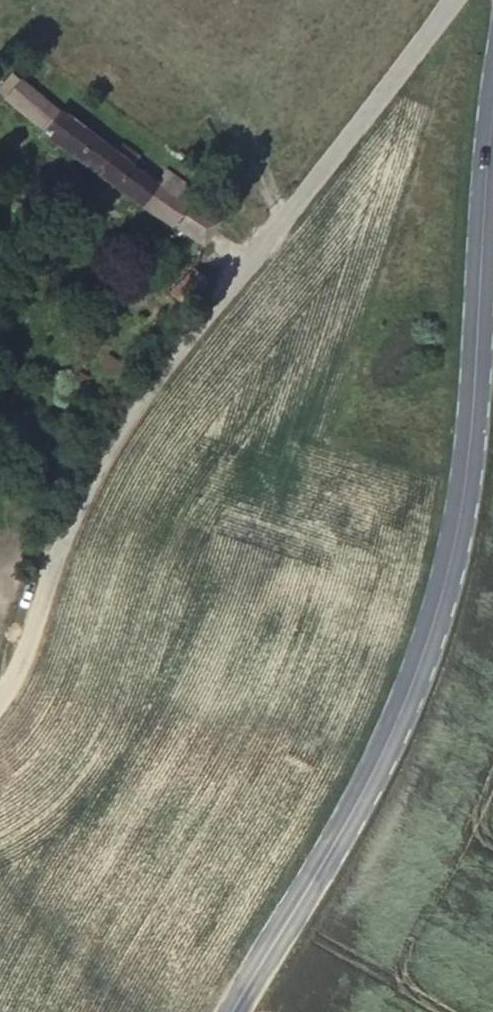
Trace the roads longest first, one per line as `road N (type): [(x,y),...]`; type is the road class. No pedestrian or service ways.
road 1 (secondary): [(492,49),(477,149),(464,481),(444,596),(374,782),(232,1011)]
road 2 (unclassified): [(0,696),(83,475),(447,0)]

